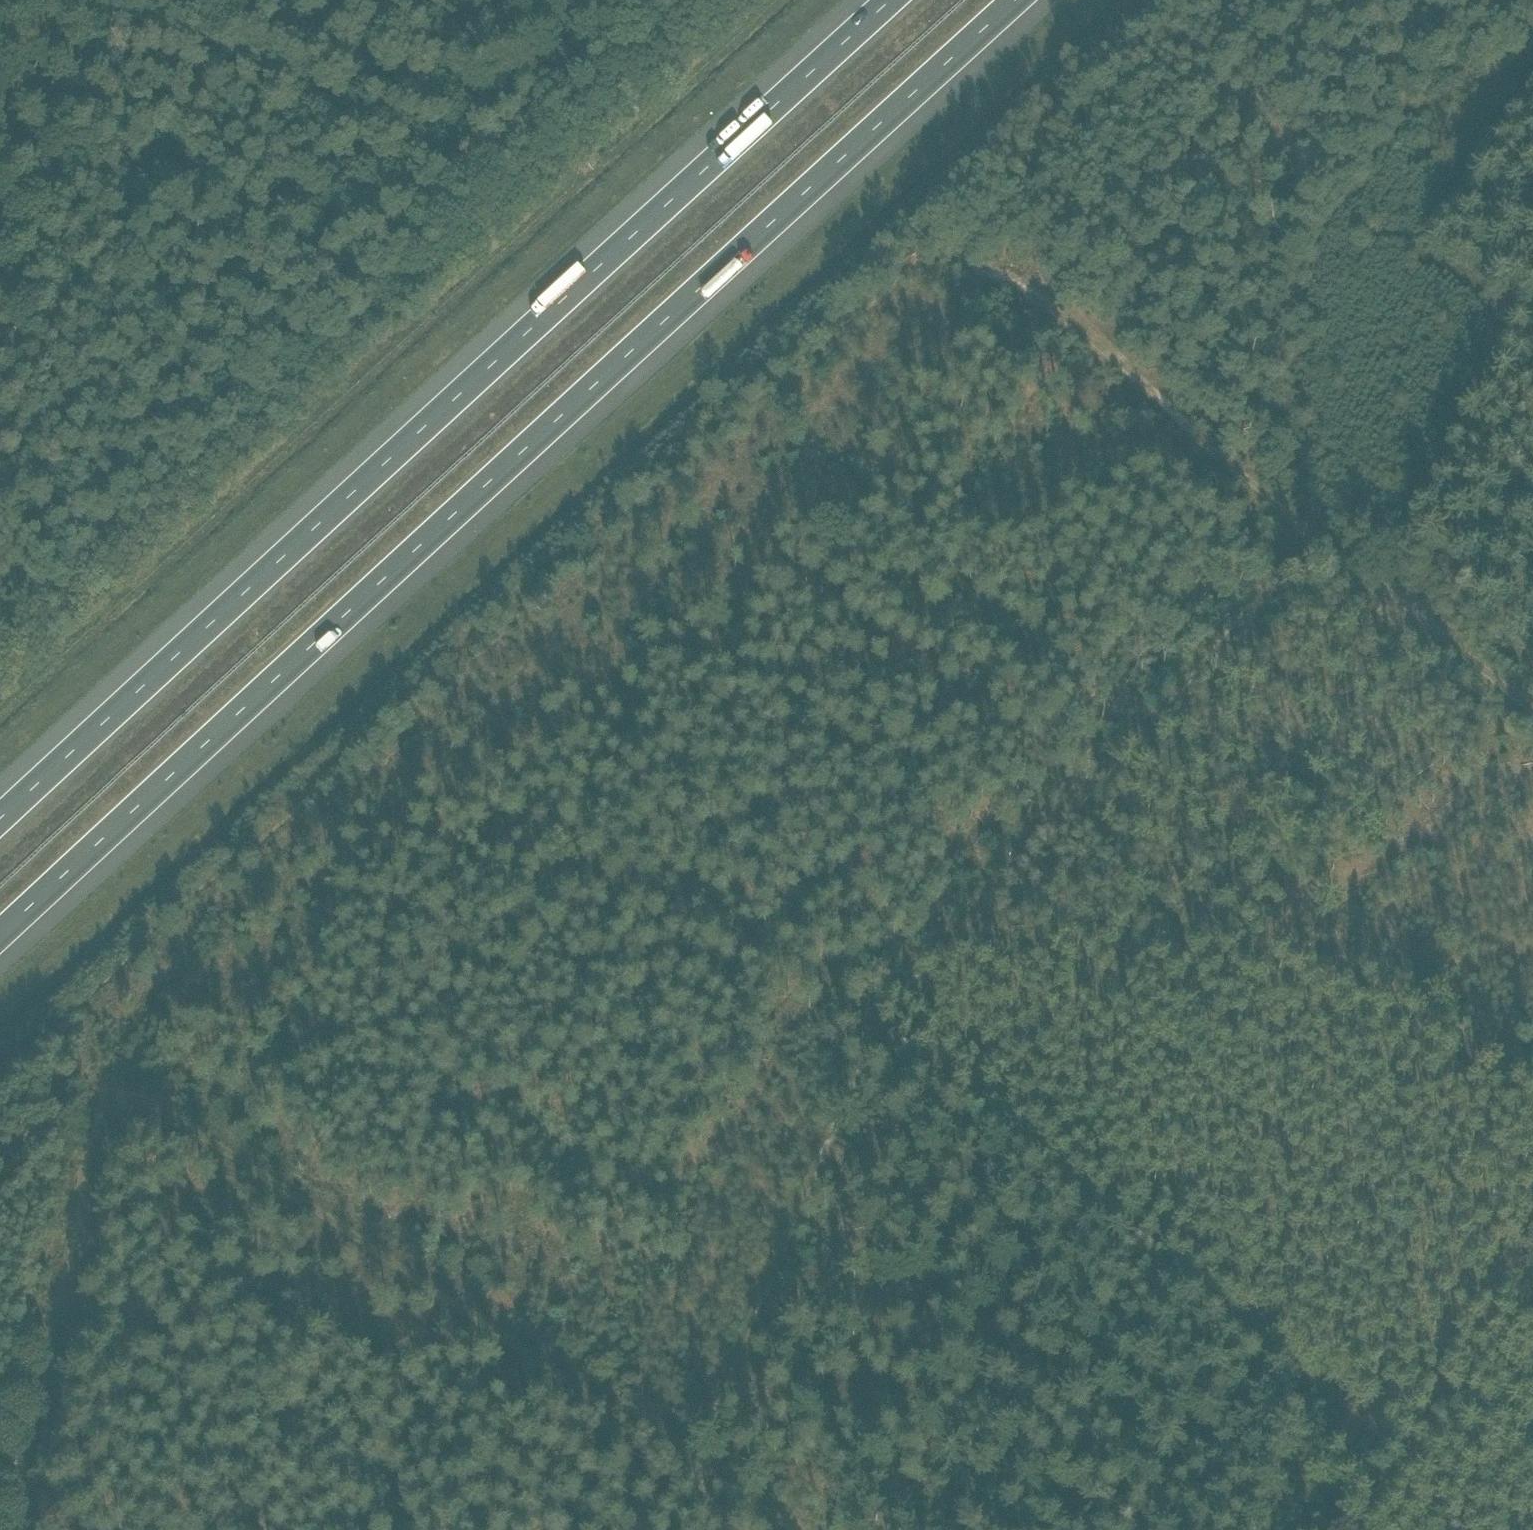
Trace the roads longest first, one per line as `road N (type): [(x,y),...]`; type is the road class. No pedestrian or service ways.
road 1 (motorway): [(0,940),(1017,0)]
road 2 (motorway): [(890,0),(0,818)]
road 3 (track): [(688,1443),(115,1067),(7,1529)]
road 4 (track): [(1302,531),(872,1020),(688,1443)]
road 5 (track): [(955,247),(1113,360),(1302,531)]
road 6 (track): [(1302,531),(1532,713)]

